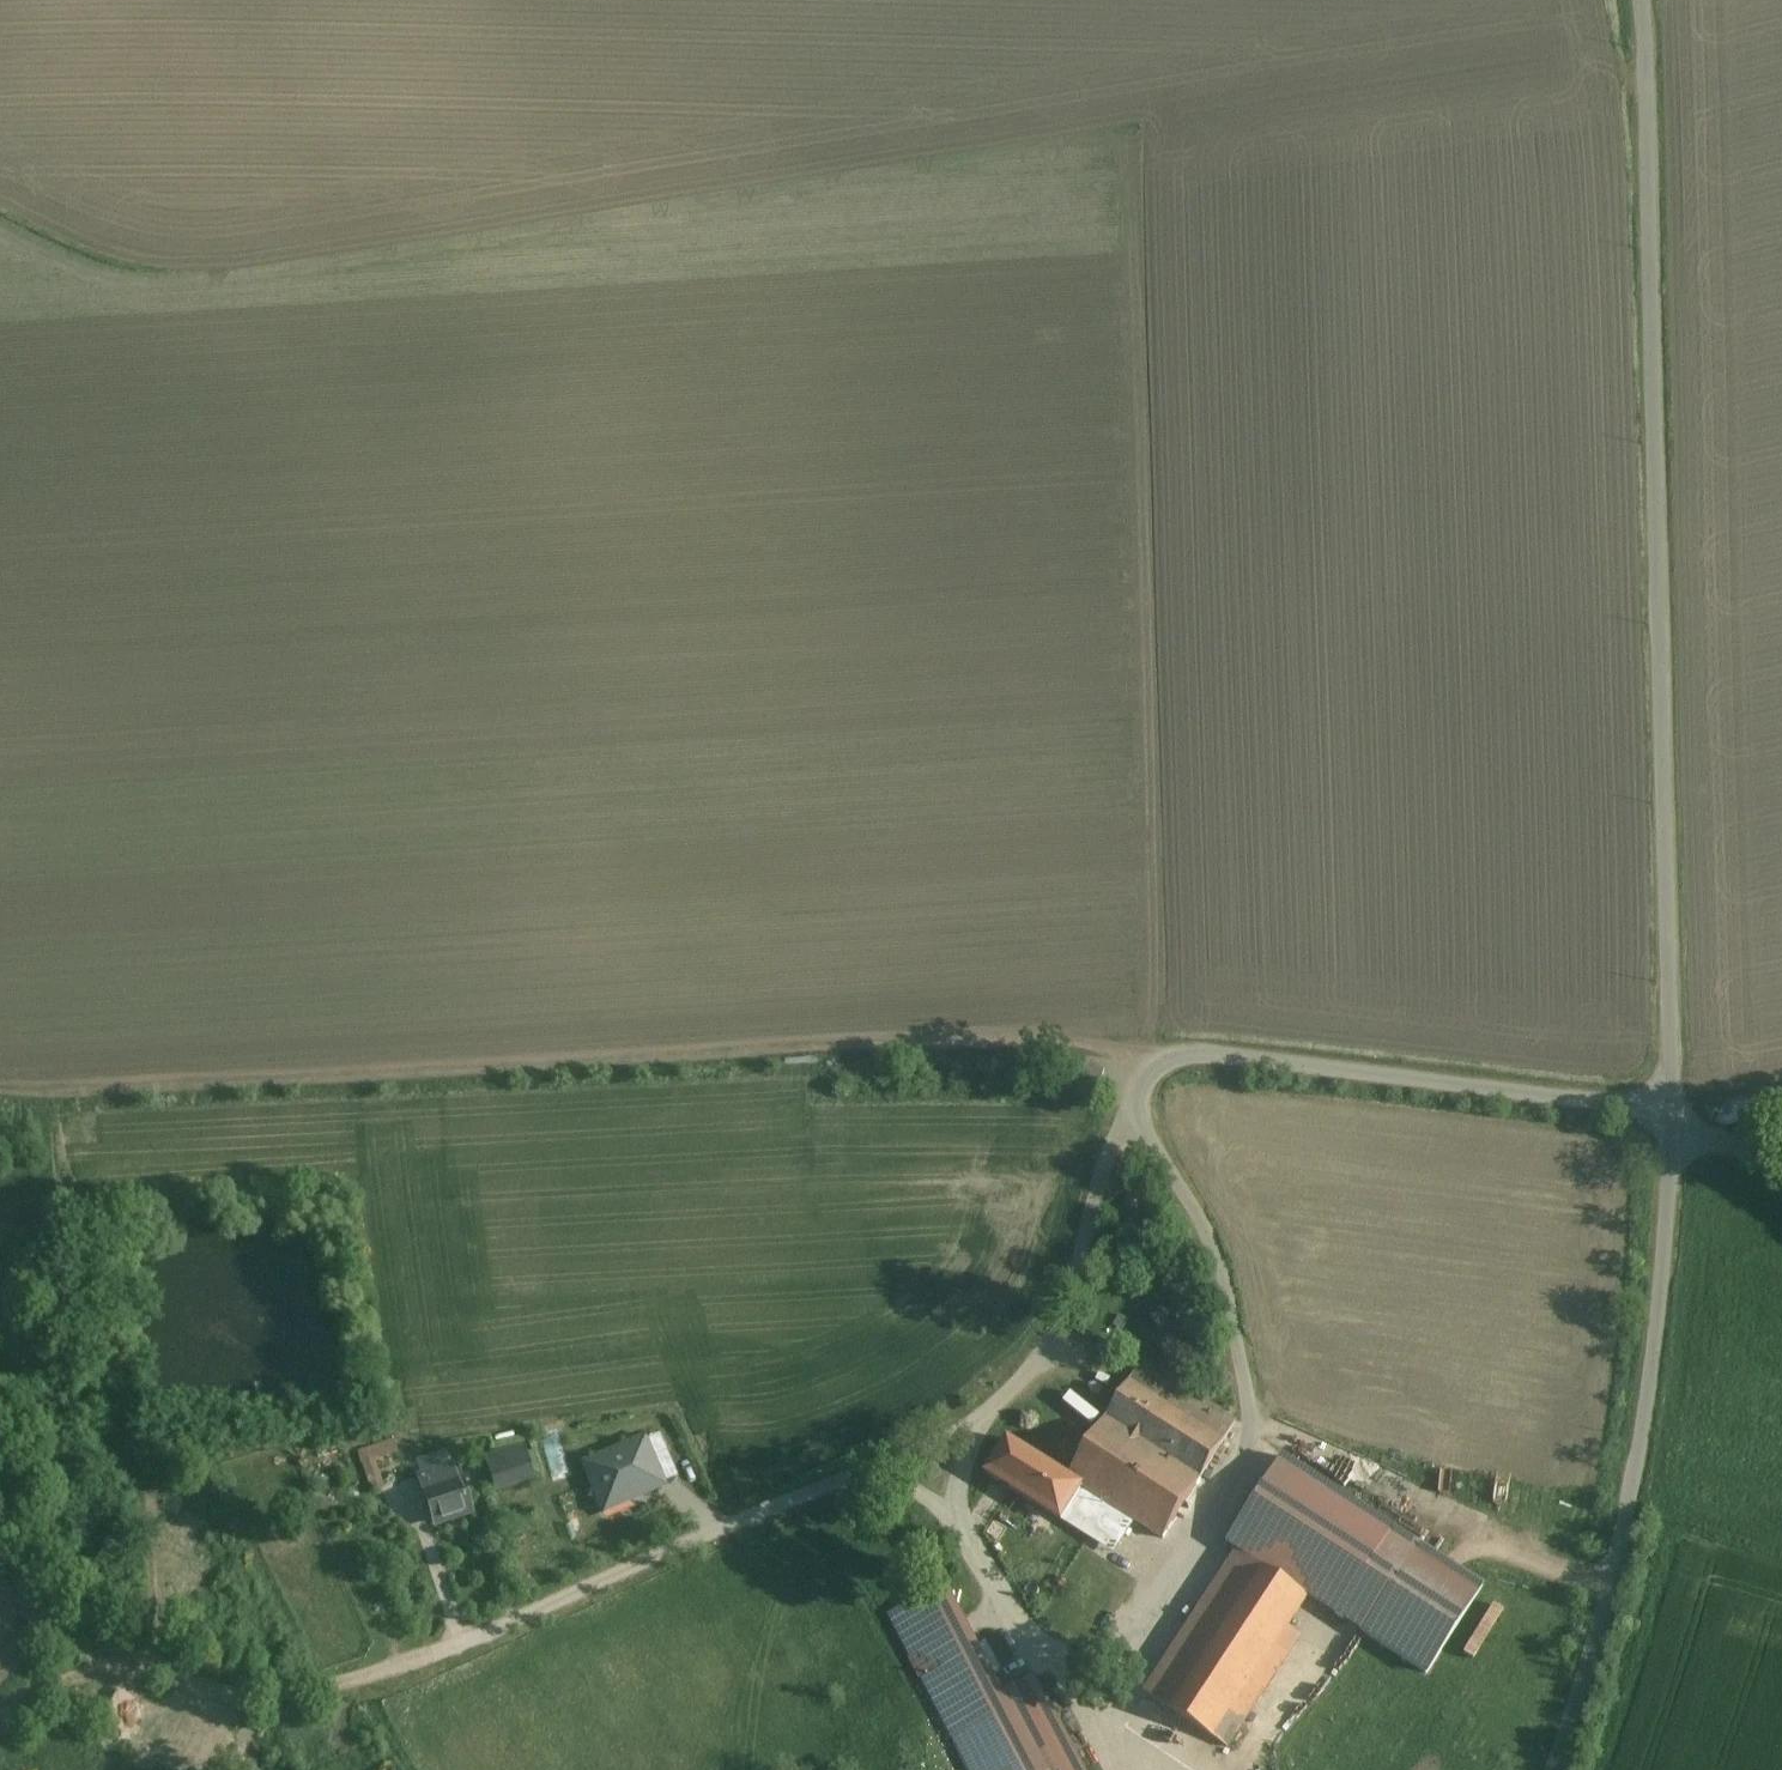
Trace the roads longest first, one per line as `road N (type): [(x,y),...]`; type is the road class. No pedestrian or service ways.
road 1 (unclassified): [(1646,0),(1673,1175),(1646,1426),(1590,1657),(1553,1769)]
road 2 (track): [(1144,1089),(1078,1046),(1021,1043),(0,1091)]
road 3 (track): [(88,1645),(245,1686),(308,1693),(377,1676)]

